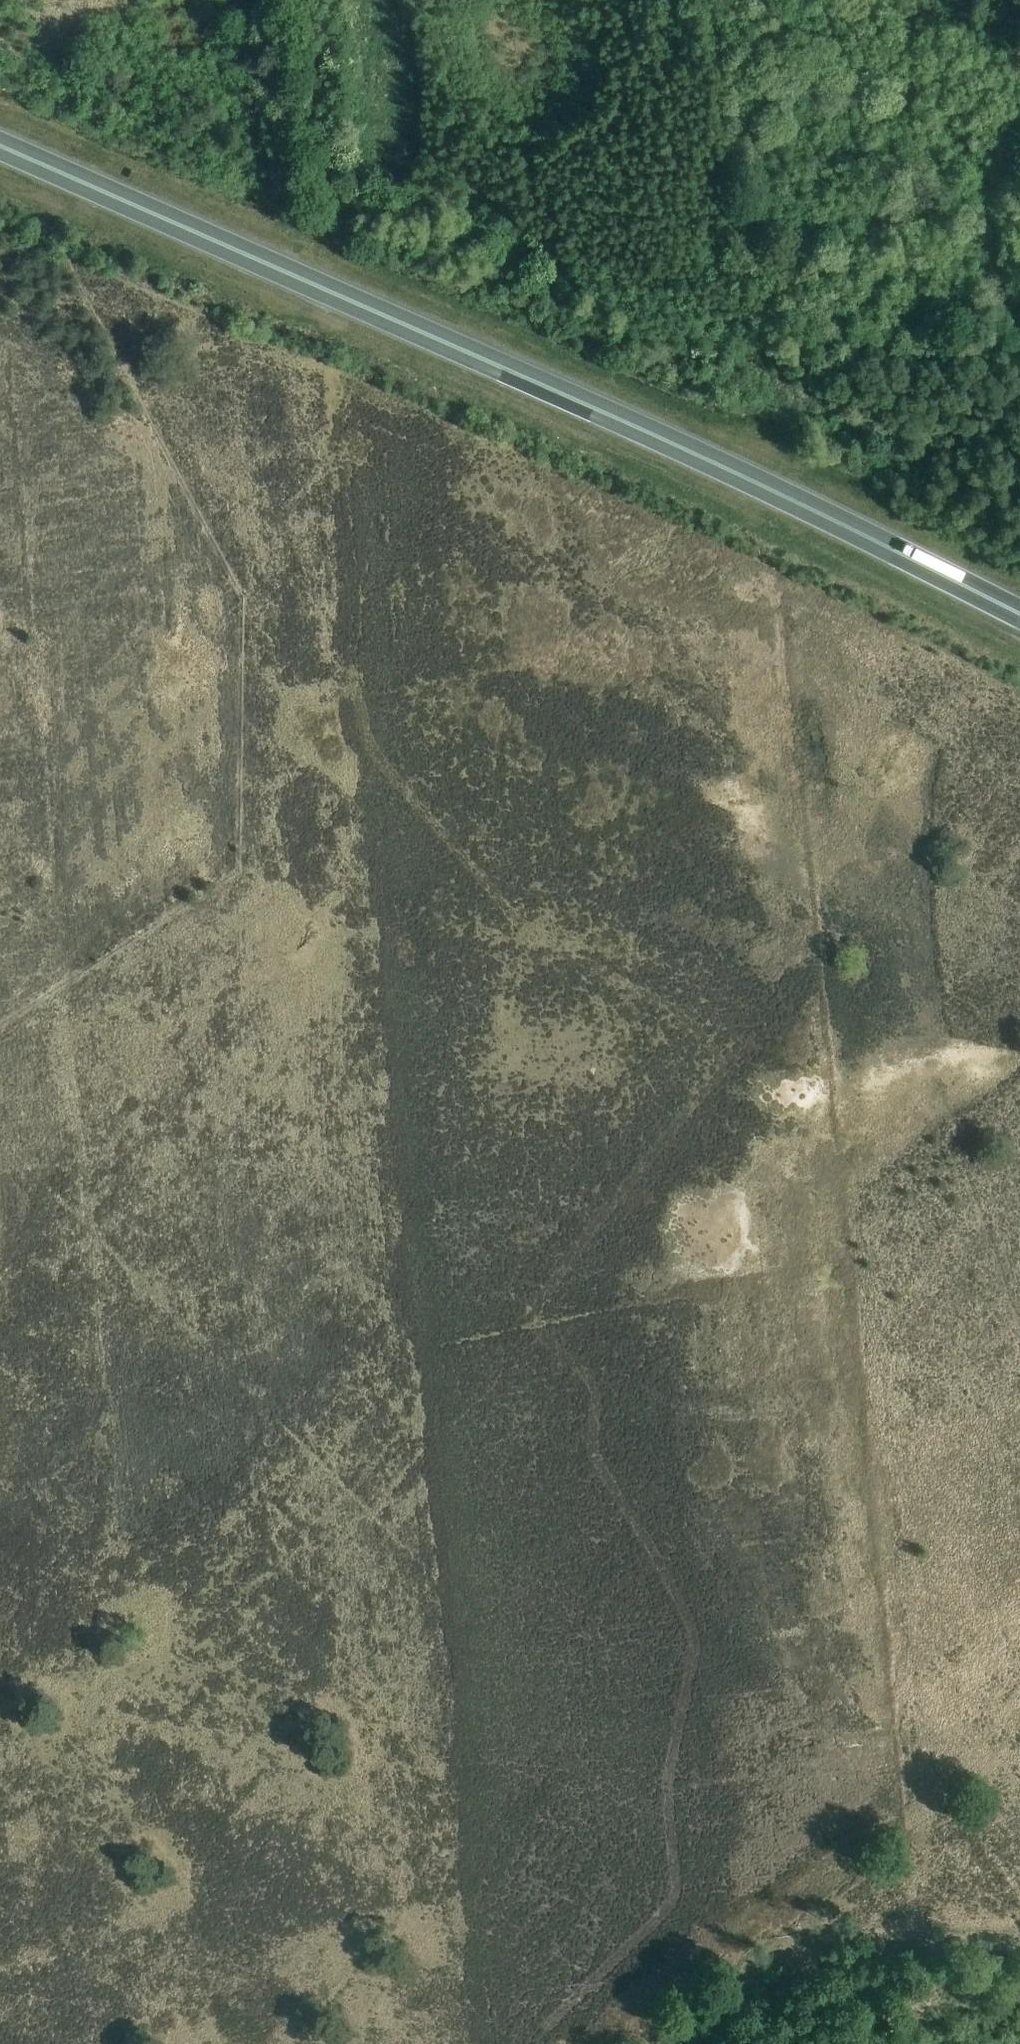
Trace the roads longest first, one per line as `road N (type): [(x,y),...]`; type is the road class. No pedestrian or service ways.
road 1 (trunk): [(1019,614),(595,408),(0,146)]
road 2 (track): [(709,2033),(793,1971),(881,1940),(1019,1938)]

